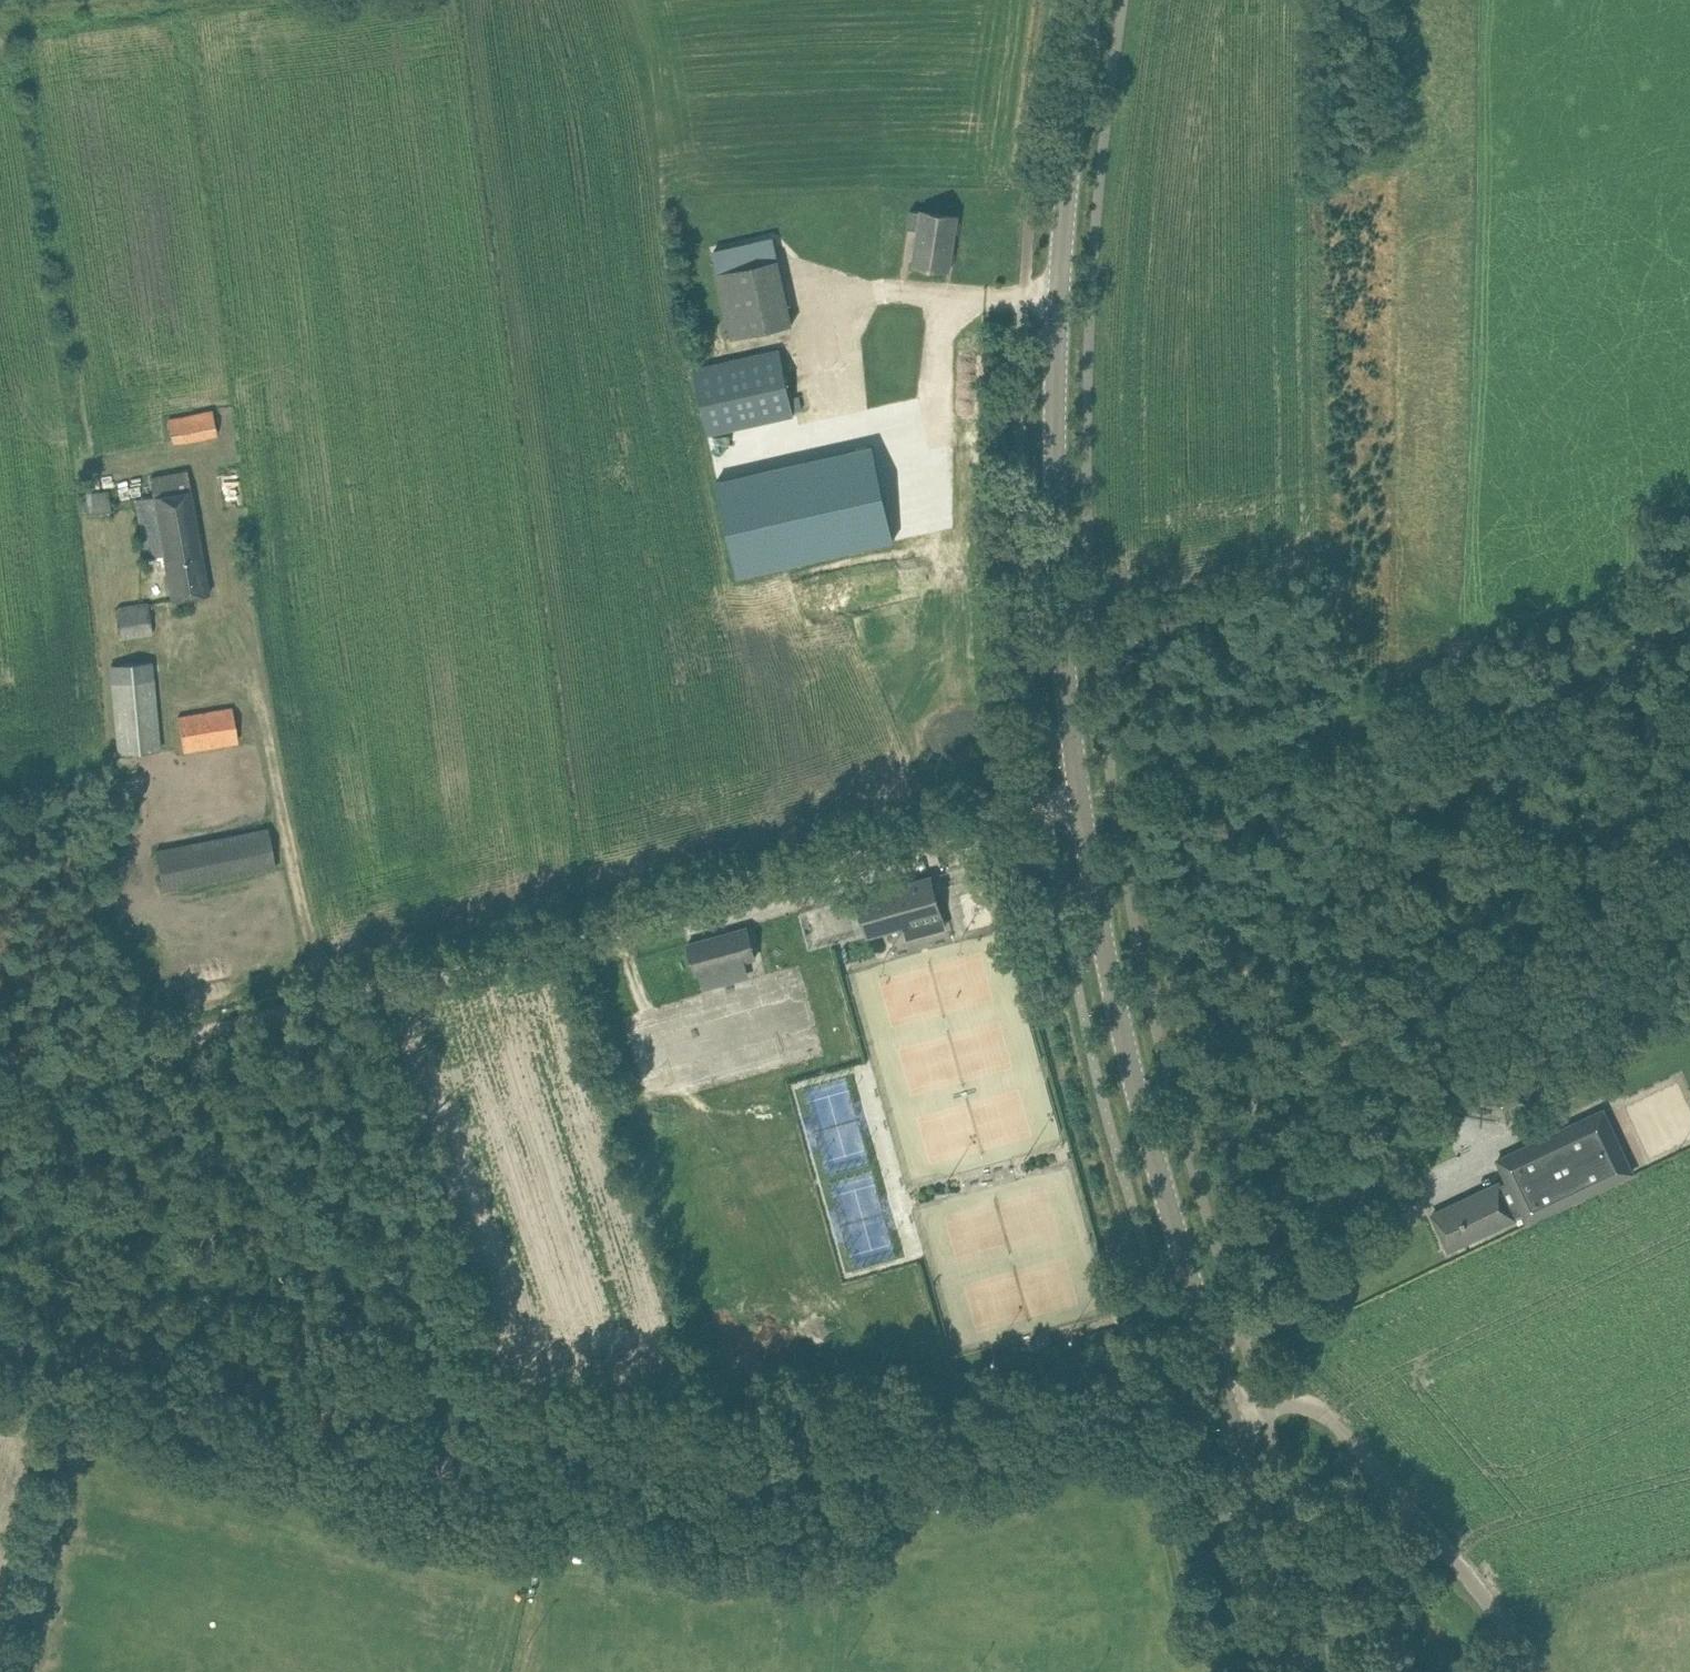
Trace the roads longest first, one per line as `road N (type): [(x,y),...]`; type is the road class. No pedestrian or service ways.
road 1 (tertiary): [(1232,1420),(1123,1027),(1065,667),(1053,375),(1093,0)]
road 2 (track): [(1046,807),(0,1091)]
road 3 (track): [(1689,621),(1272,752),(1046,807)]
road 4 (unclassified): [(1515,1671),(1492,1627),(1310,1410),(1281,1405),(1232,1420)]
road 5 (tertiary): [(1297,1671),(1232,1420)]

